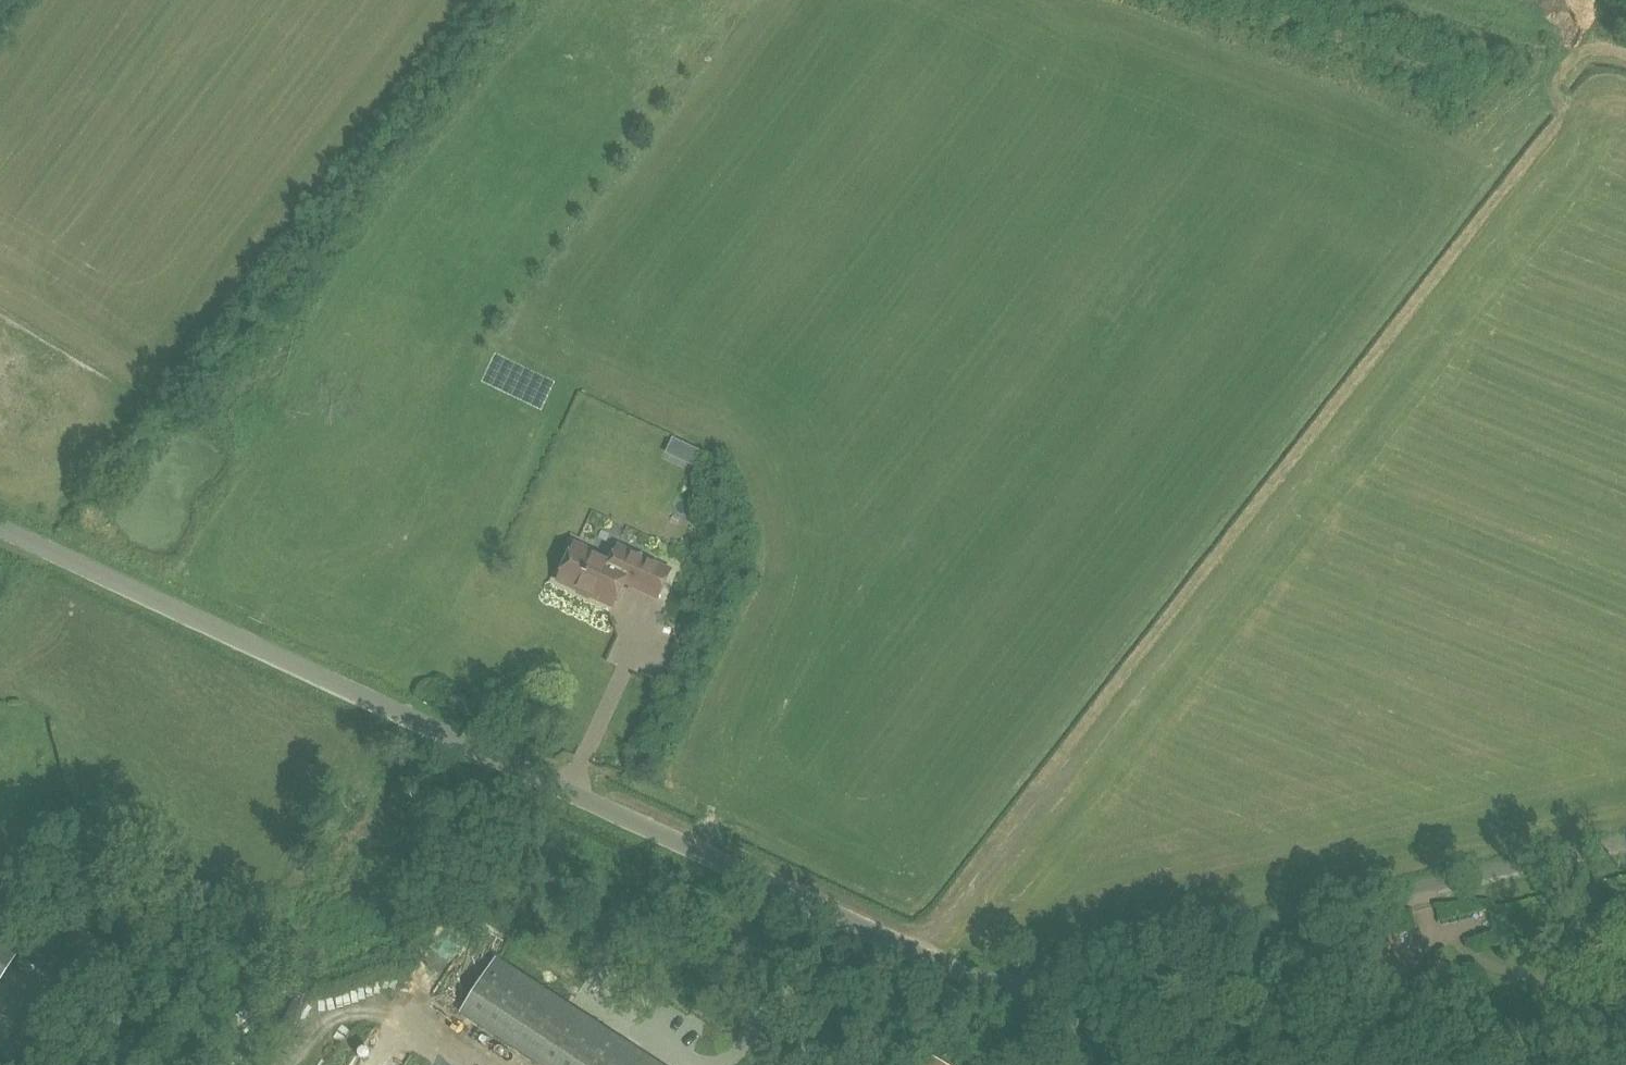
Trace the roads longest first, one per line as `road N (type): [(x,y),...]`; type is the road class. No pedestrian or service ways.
road 1 (unclassified): [(1011,993),(0,523)]
road 2 (unclassified): [(1625,847),(1052,975),(1011,993)]
road 3 (unclassified): [(1149,1064),(1011,993)]

